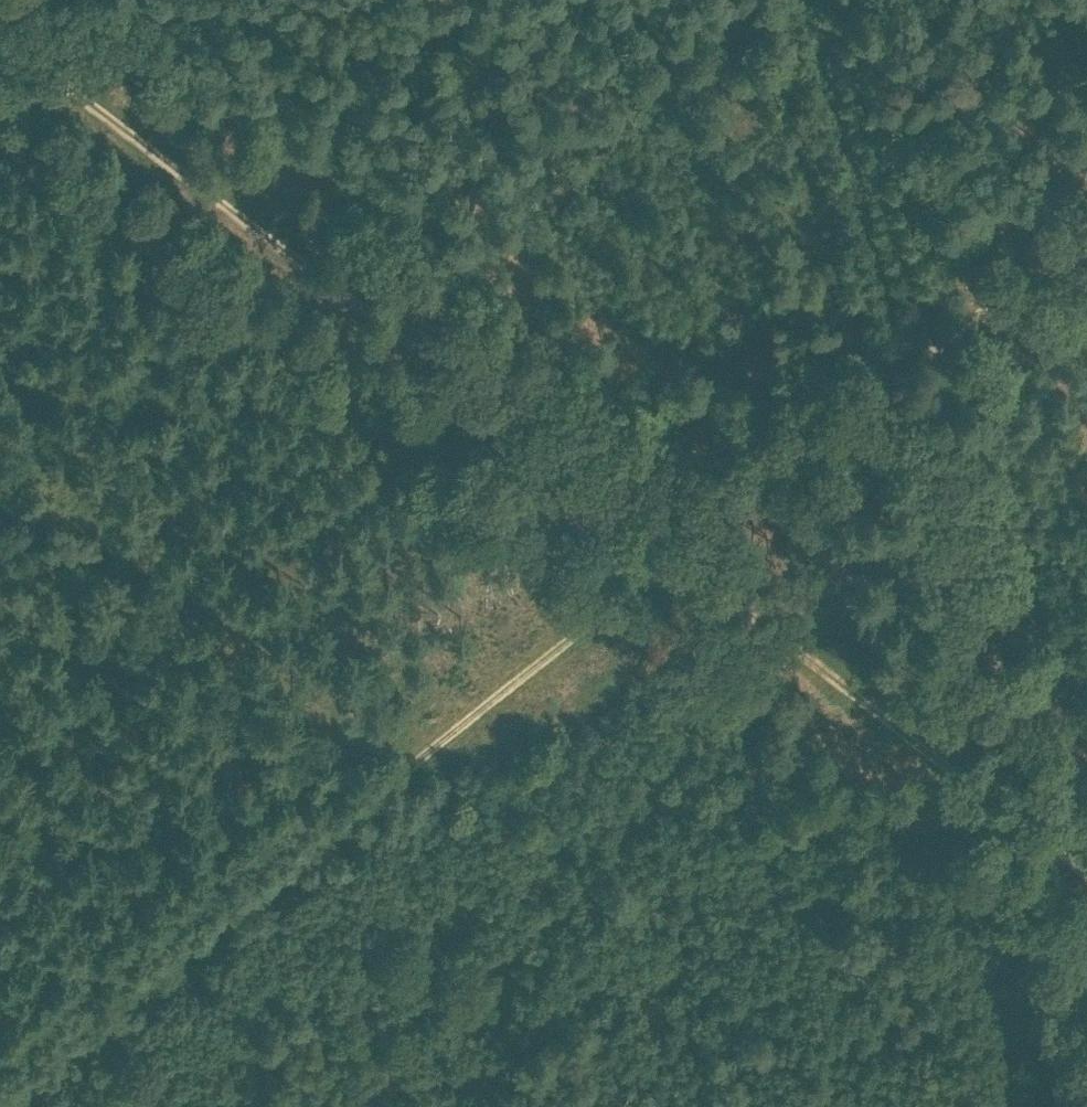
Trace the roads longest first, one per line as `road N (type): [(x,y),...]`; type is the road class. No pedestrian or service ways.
road 1 (track): [(0,1091),(722,523),(1086,222)]
road 2 (track): [(1044,846),(0,39)]

